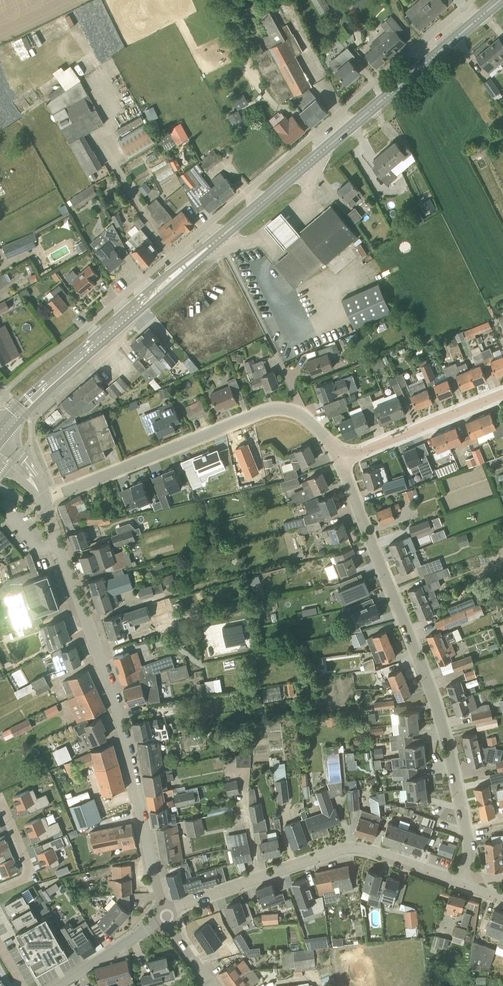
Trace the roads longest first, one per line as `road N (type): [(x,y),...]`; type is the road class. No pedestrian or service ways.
road 1 (residential): [(481,889),(449,716),(340,463)]
road 2 (unclassified): [(166,918),(113,701),(44,499)]
road 3 (primary): [(193,261),(499,0)]
road 4 (residential): [(166,918),(204,896),(344,848),(376,850),(481,889)]
road 5 (residential): [(44,499),(270,413),(310,422),(340,463)]
road 6 (primary): [(138,305),(1,433)]
road 7 (residential): [(340,463),(502,397)]
road 8 (residential): [(58,985),(166,918)]
road 9 (residential): [(0,891),(34,877),(0,798)]

